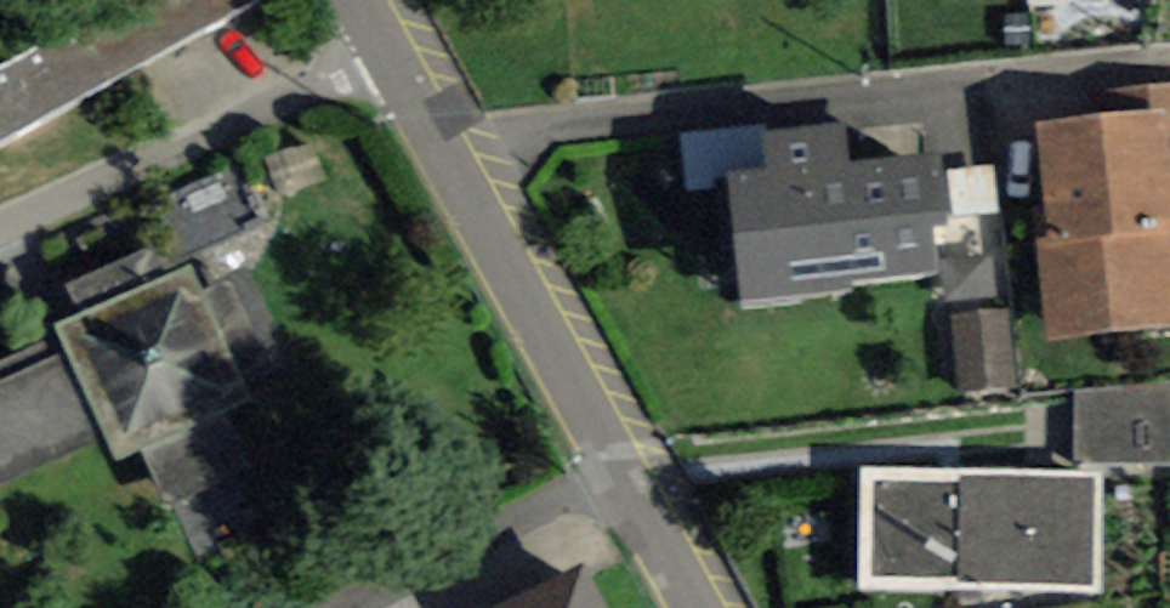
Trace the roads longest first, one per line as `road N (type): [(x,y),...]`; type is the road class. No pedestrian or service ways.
road 1 (residential): [(697,607),(384,48)]
road 2 (residential): [(0,224),(384,48)]

